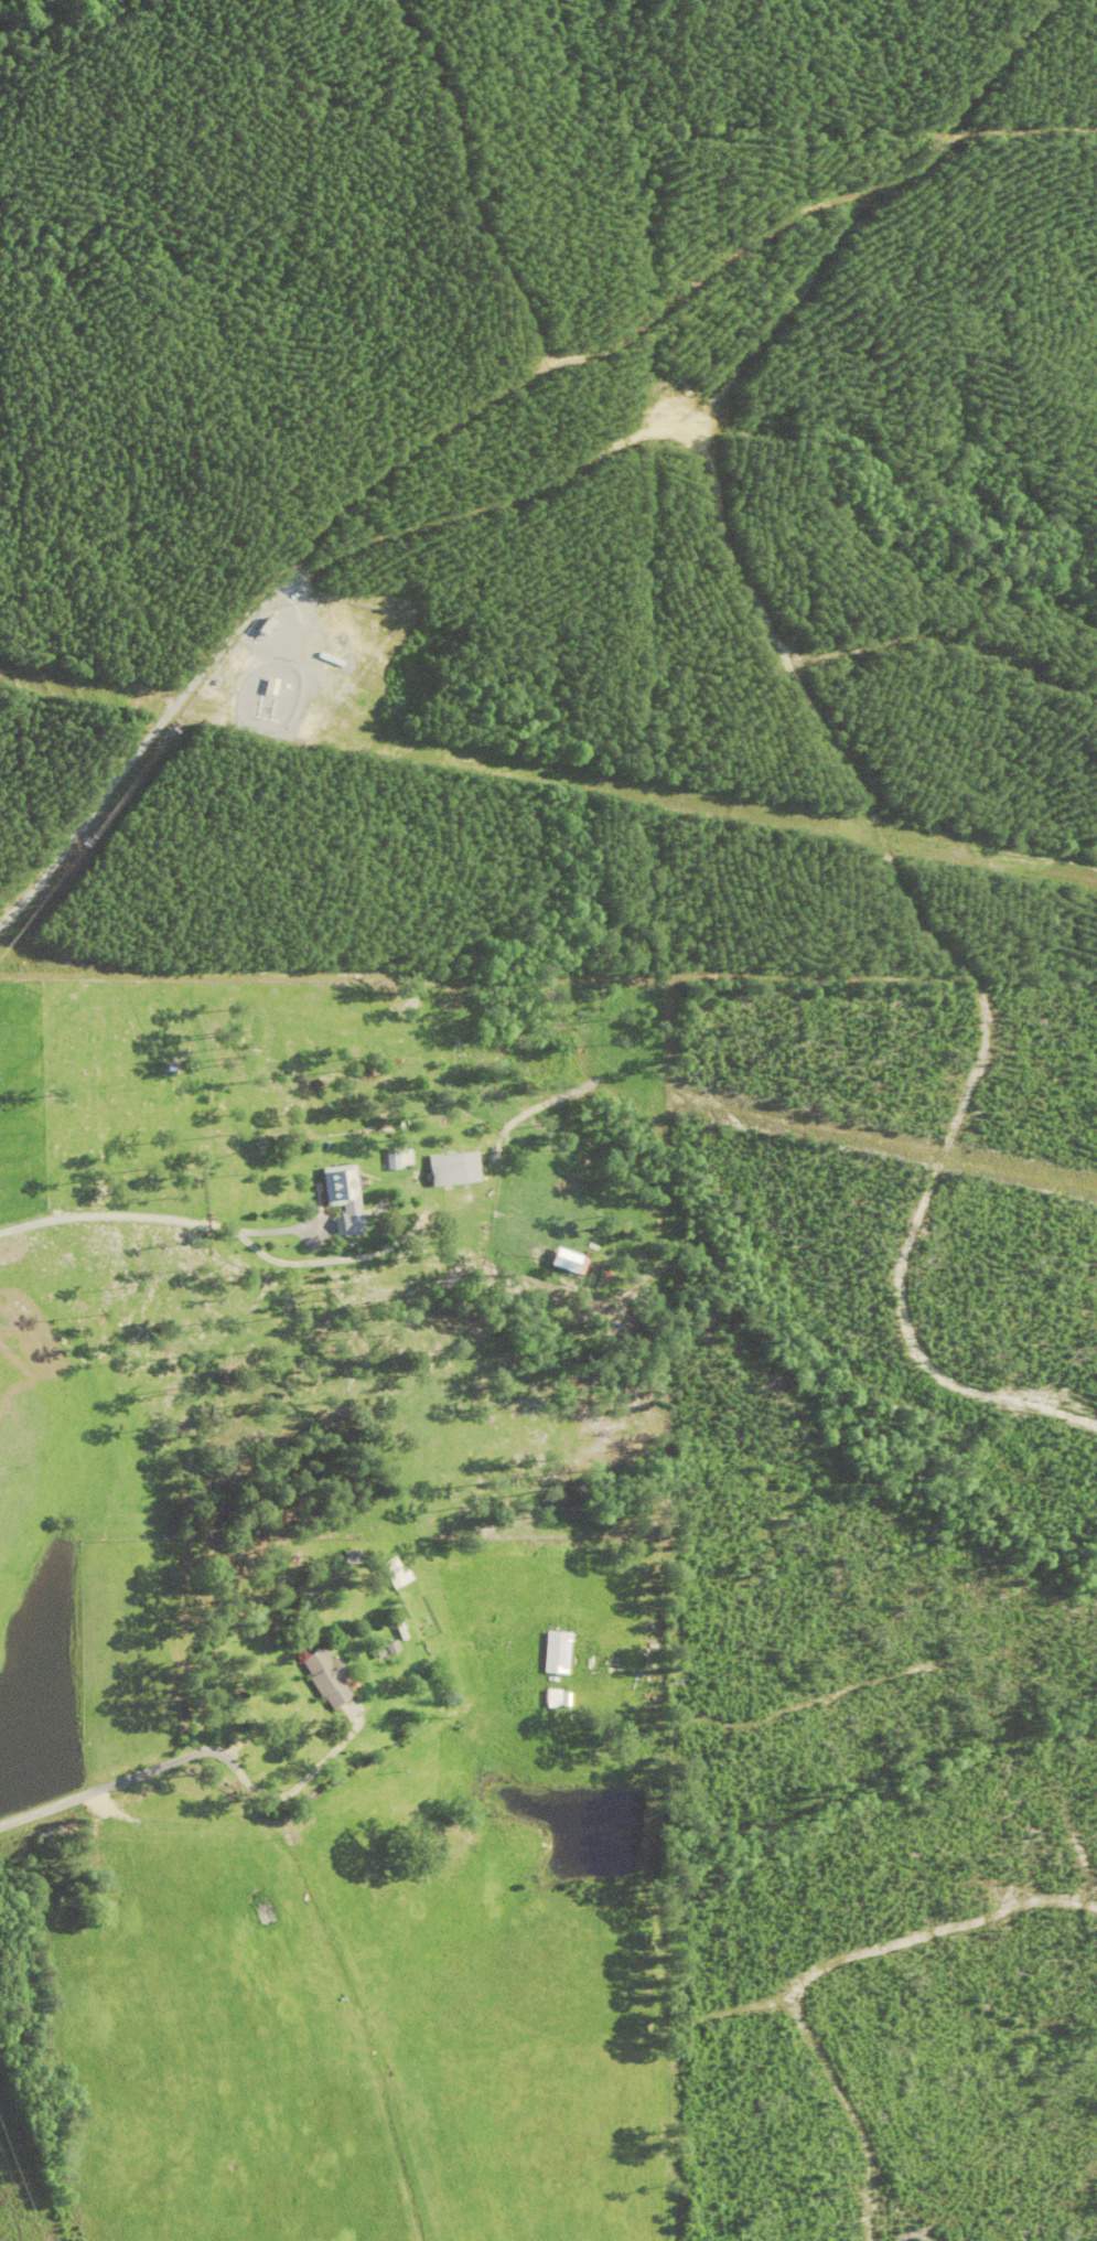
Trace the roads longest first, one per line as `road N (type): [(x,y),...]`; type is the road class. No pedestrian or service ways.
road 1 (residential): [(0,1236),(71,1215),(290,1234)]
road 2 (residential): [(0,1824),(233,1745)]

